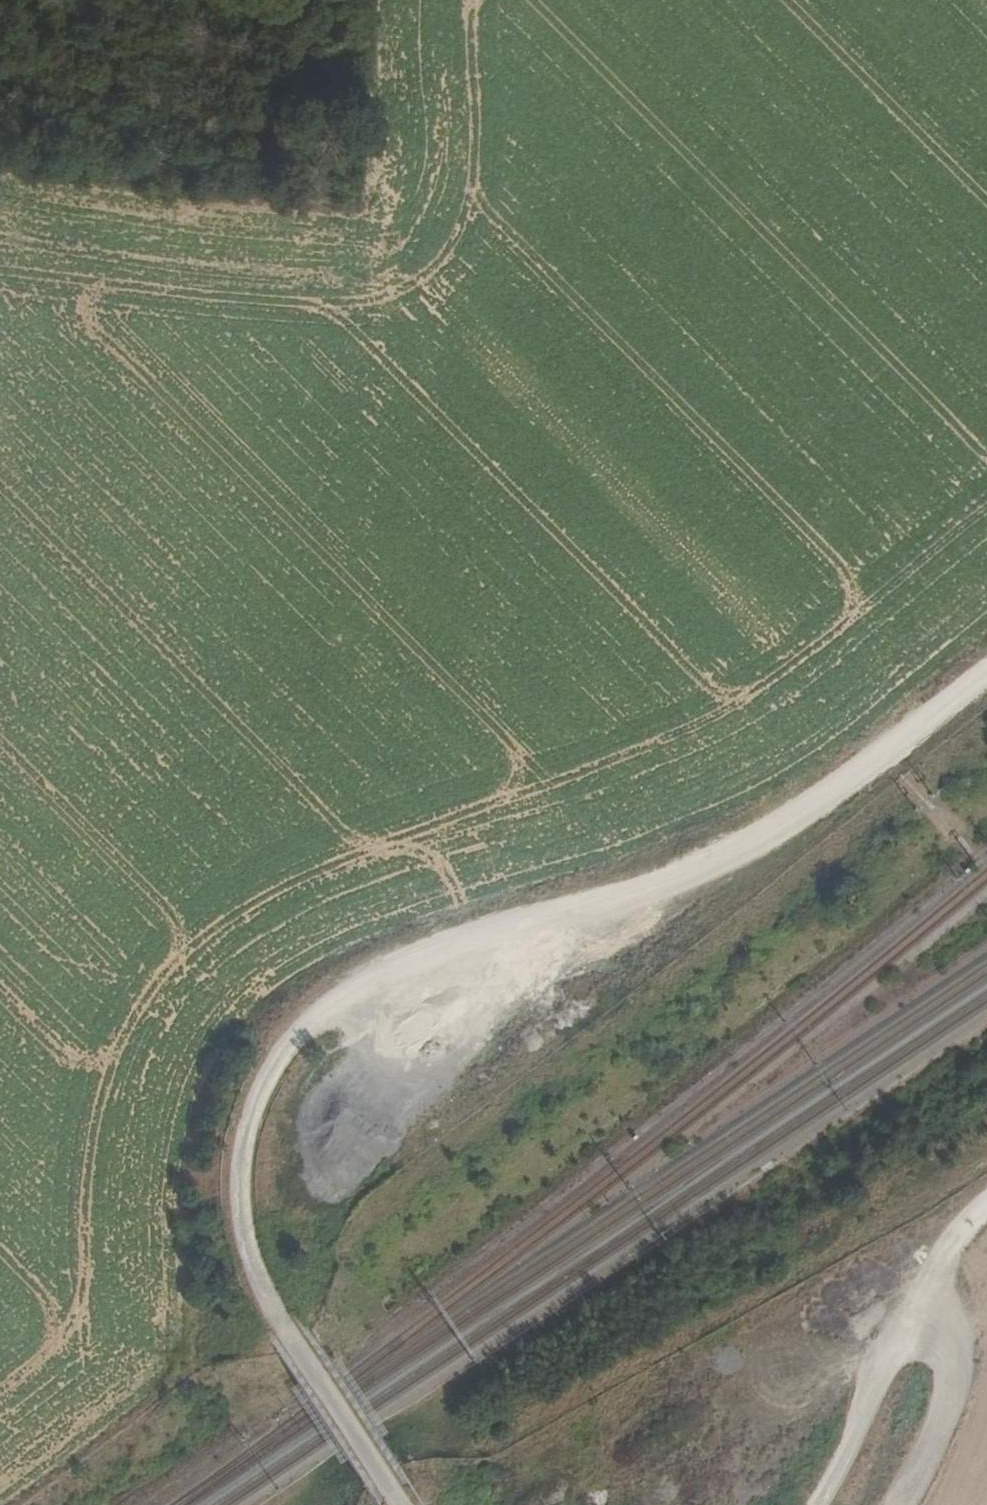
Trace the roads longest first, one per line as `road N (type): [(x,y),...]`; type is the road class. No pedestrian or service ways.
road 1 (track): [(986,667),(795,820),(748,848),(655,887),(407,957),(343,989),(286,1047),(244,1141),(238,1175),(248,1246),(278,1324),(399,1504)]
road 2 (track): [(815,1504),(927,1288)]
road 3 (track): [(900,1504),(934,1440),(946,1393),(947,1357),(927,1288)]

